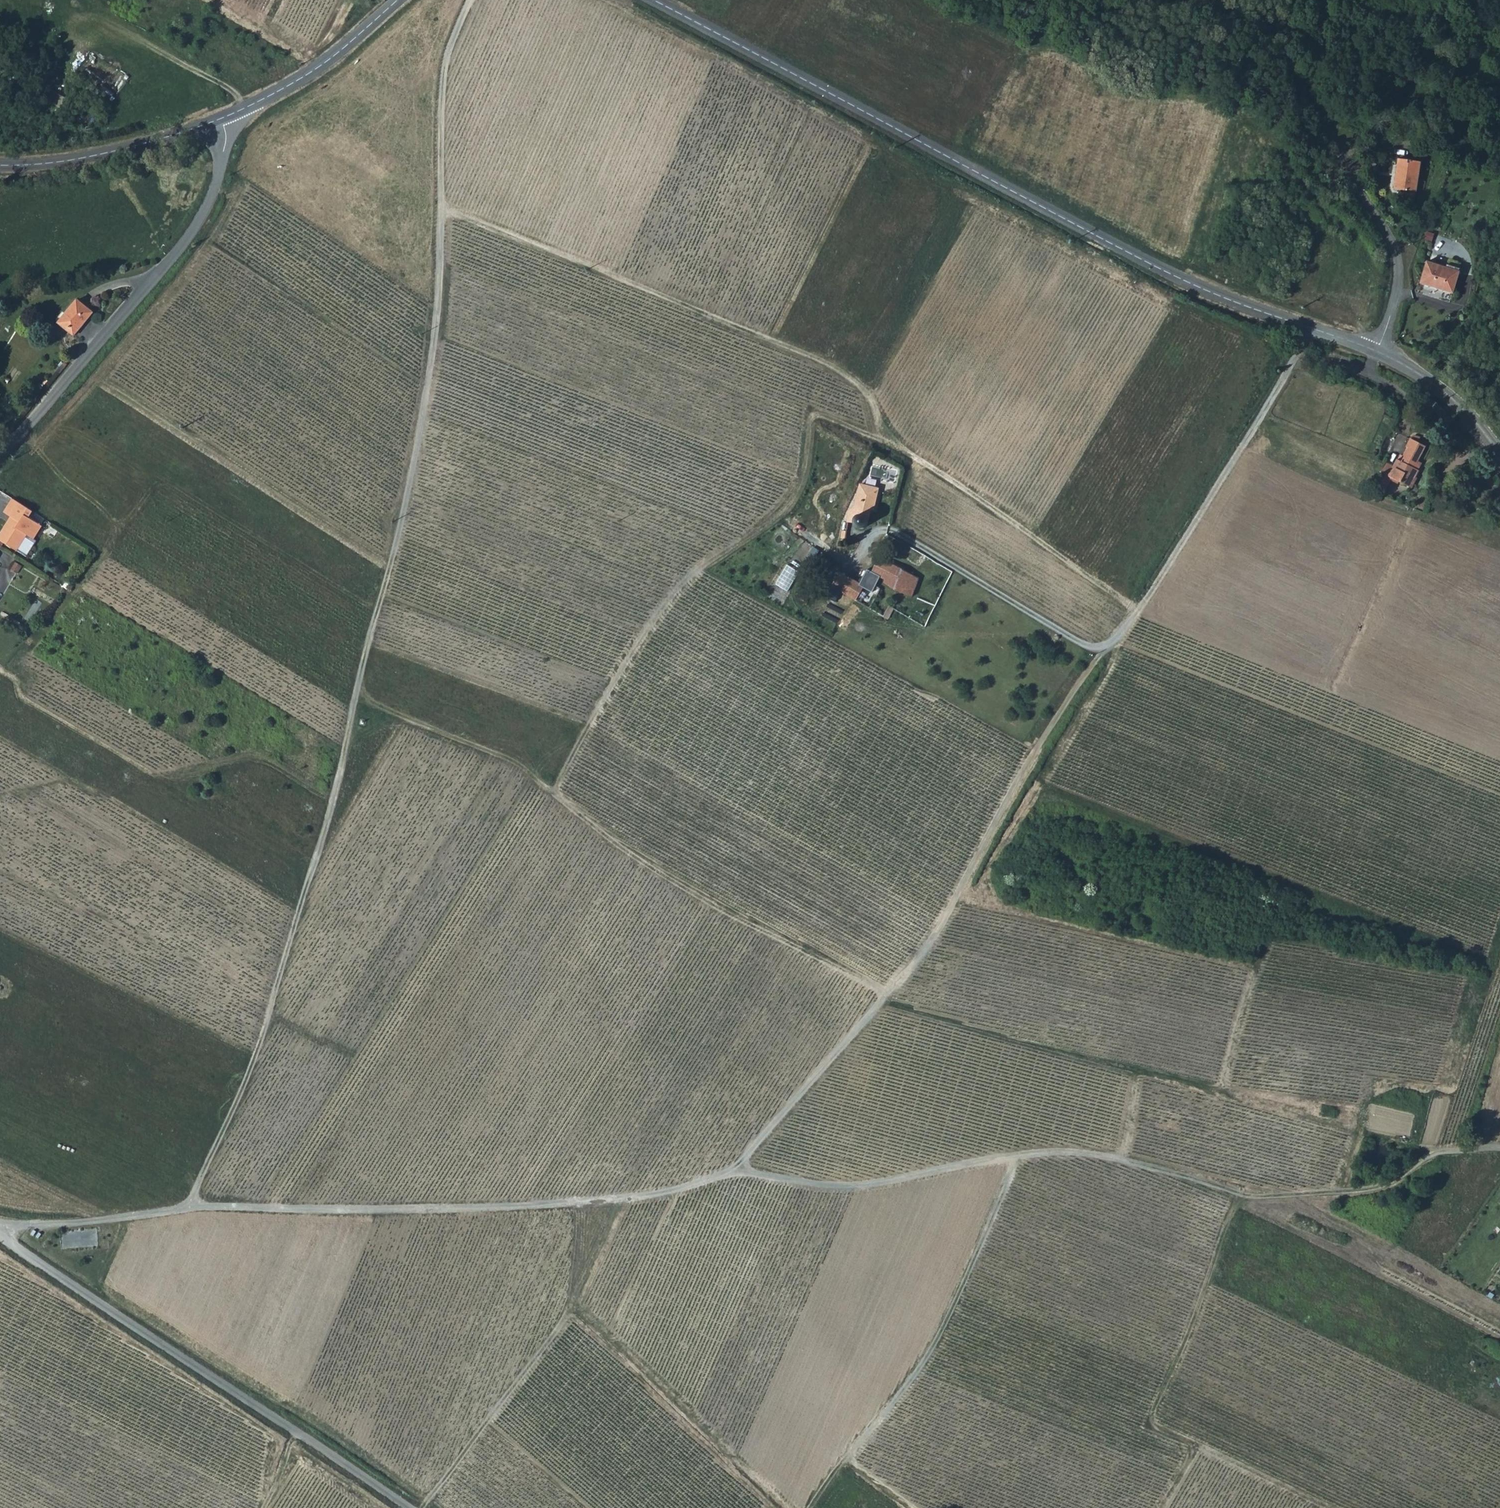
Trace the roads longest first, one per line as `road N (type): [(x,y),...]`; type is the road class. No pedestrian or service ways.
road 1 (track): [(190,1209),(576,1207),(679,1191),(736,1166),(886,995),(952,907),(1051,724),(1138,610),(1313,329)]
road 2 (track): [(190,1209),(249,1075),(397,533),(429,370),(446,60),(472,0)]
road 3 (track): [(442,204),(829,363),(870,396),(880,443),(1138,610)]
road 4 (tertiary): [(1376,351),(1189,282),(654,0)]
road 5 (track): [(810,1507),(939,1341),(1016,1158),(837,1189),(736,1166)]
road 6 (track): [(886,995),(654,872),(506,763),(352,704)]
road 7 (track): [(1162,1507),(1196,1450),(1152,1426),(1239,1192),(1122,1160),(1016,1158)]
road 8 (unclassified): [(0,1238),(405,1507)]
road 9 (unclassified): [(1376,351),(1398,288),(1394,244),(1296,101),(1248,43),(1193,0)]
road 10 (unclassified): [(223,117),(218,180),(196,227),(0,461)]
road 11 (tertiary): [(223,117),(70,161),(0,164)]
road 12 (tertiary): [(399,0),(317,69),(223,117)]
road 13 (track): [(1239,1192),(1355,1191),(1403,1177),(1430,1152)]
road 14 (track): [(0,1228),(190,1209)]
road 15 (tertiary): [(1499,454),(1440,388),(1376,351)]
road 16 (track): [(1317,1507),(1196,1450)]

